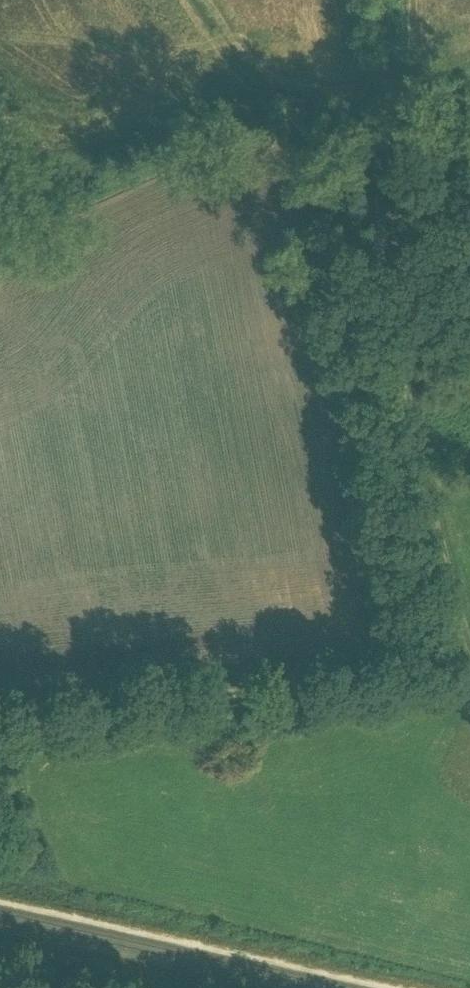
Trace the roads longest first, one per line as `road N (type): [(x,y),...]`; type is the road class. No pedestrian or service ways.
road 1 (track): [(469,673),(435,608),(384,0)]
road 2 (track): [(466,670),(0,729)]

